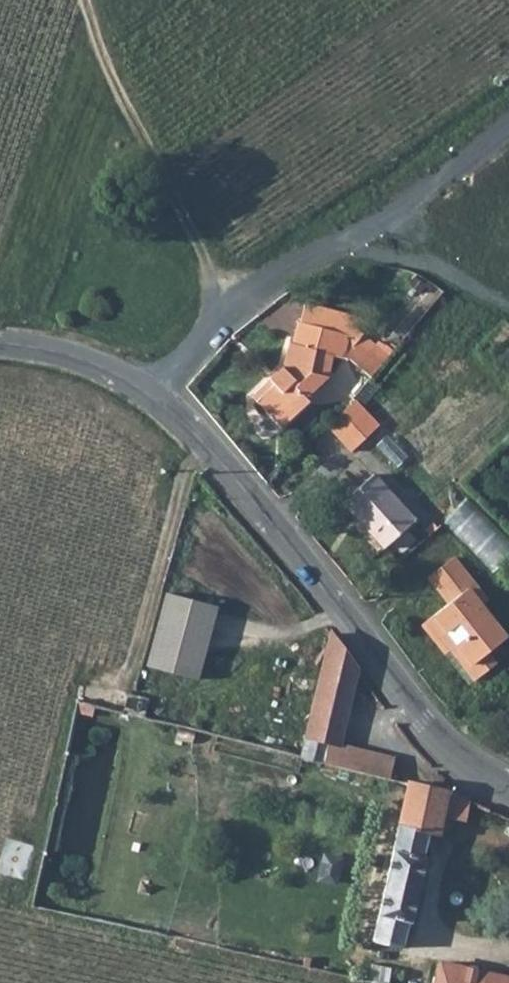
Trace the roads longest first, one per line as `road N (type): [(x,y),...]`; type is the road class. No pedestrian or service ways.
road 1 (tertiary): [(508,785),(485,776),(442,738),(221,462),(151,393),(89,363),(0,343)]
road 2 (track): [(231,317),(82,0)]
road 3 (track): [(326,258),(355,250),(422,254),(508,304)]

